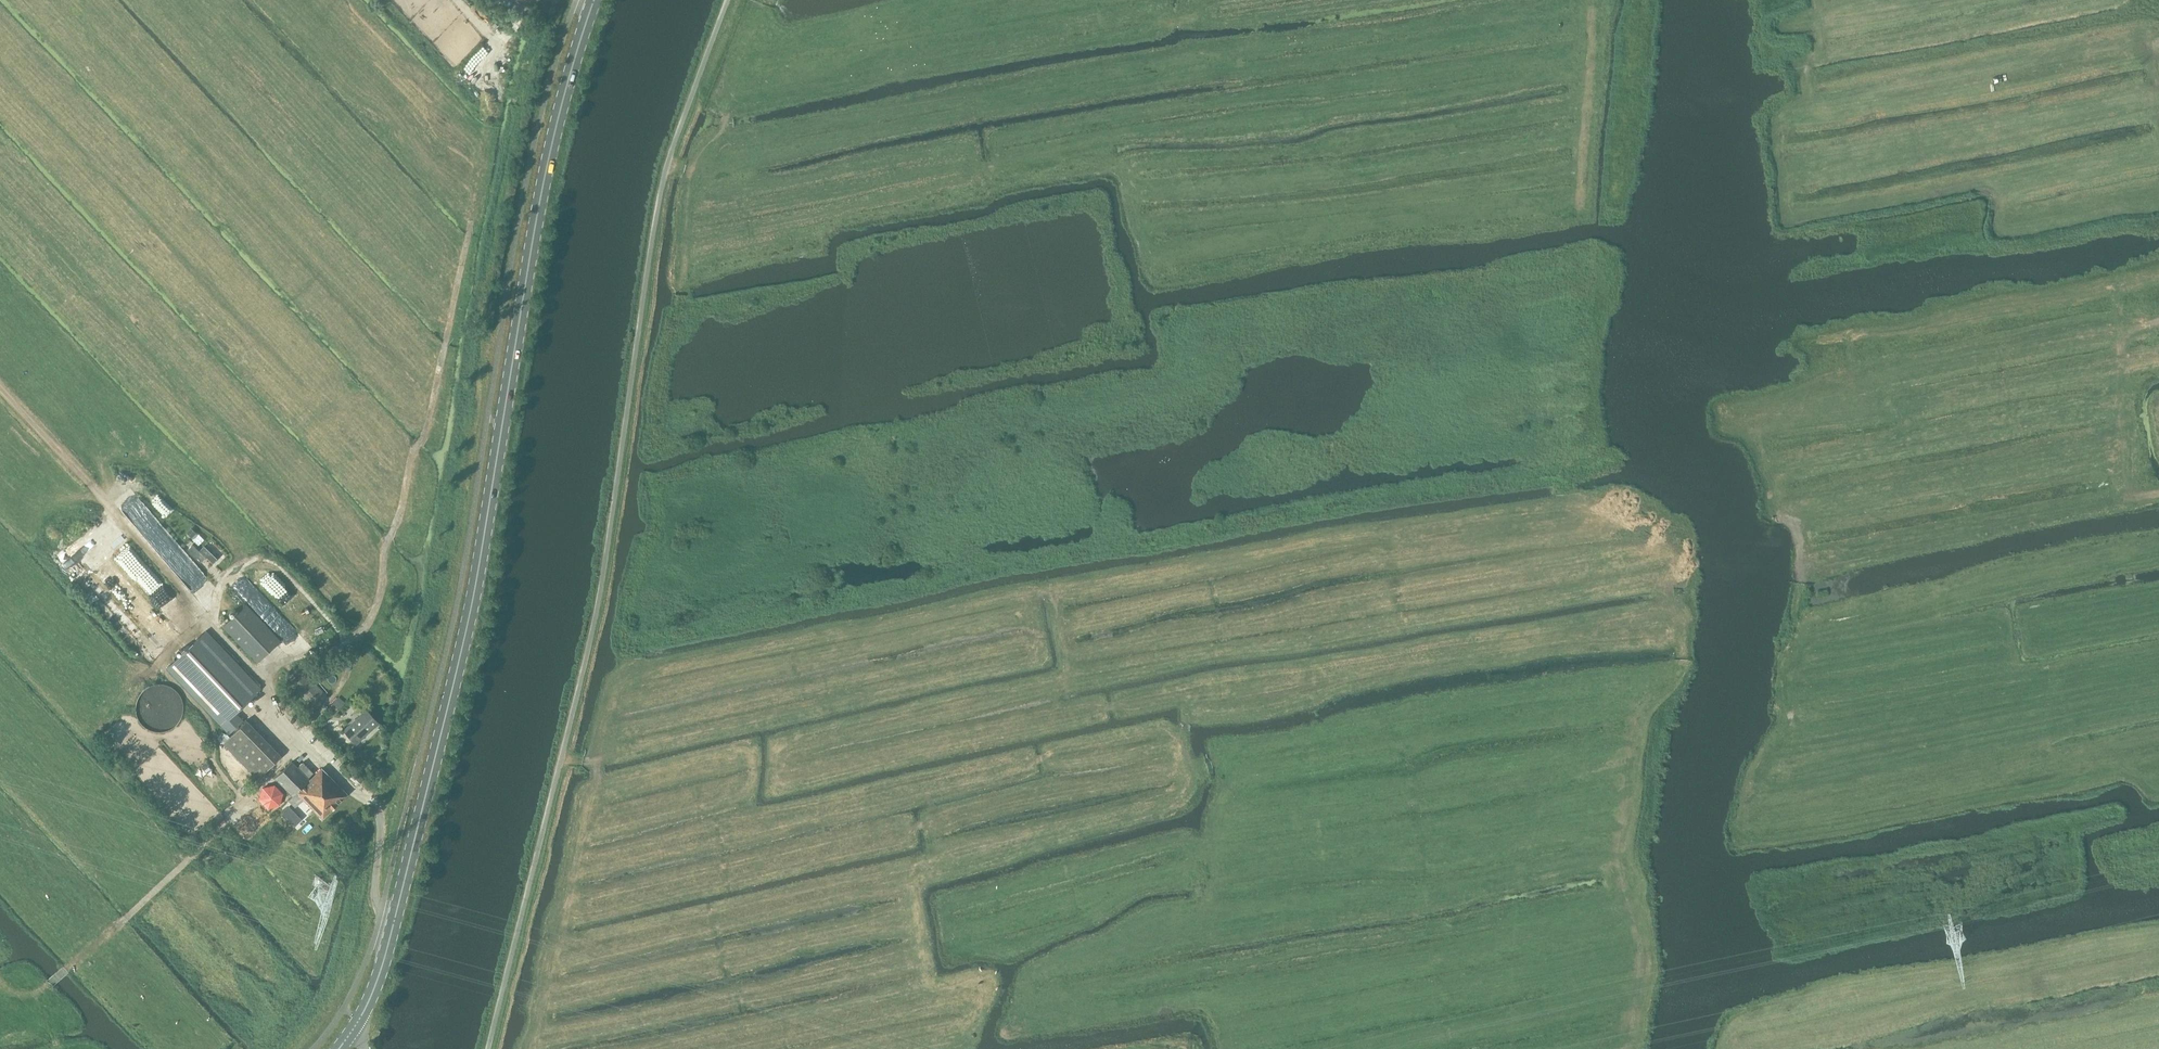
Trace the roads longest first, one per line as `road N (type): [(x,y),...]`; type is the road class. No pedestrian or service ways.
road 1 (primary): [(359,1021),(389,939),(473,606),(561,98),(593,0)]
road 2 (track): [(471,222),(428,429),(414,450),(375,607),(346,676),(299,735)]
road 3 (track): [(29,997),(119,923),(306,742)]
road 4 (track): [(594,762),(599,796),(543,992)]
road 5 (track): [(1580,0),(1595,24),(1581,209)]
road 6 (track): [(730,106),(721,132),(691,170),(681,294)]
road 7 (track): [(0,389),(120,517)]

